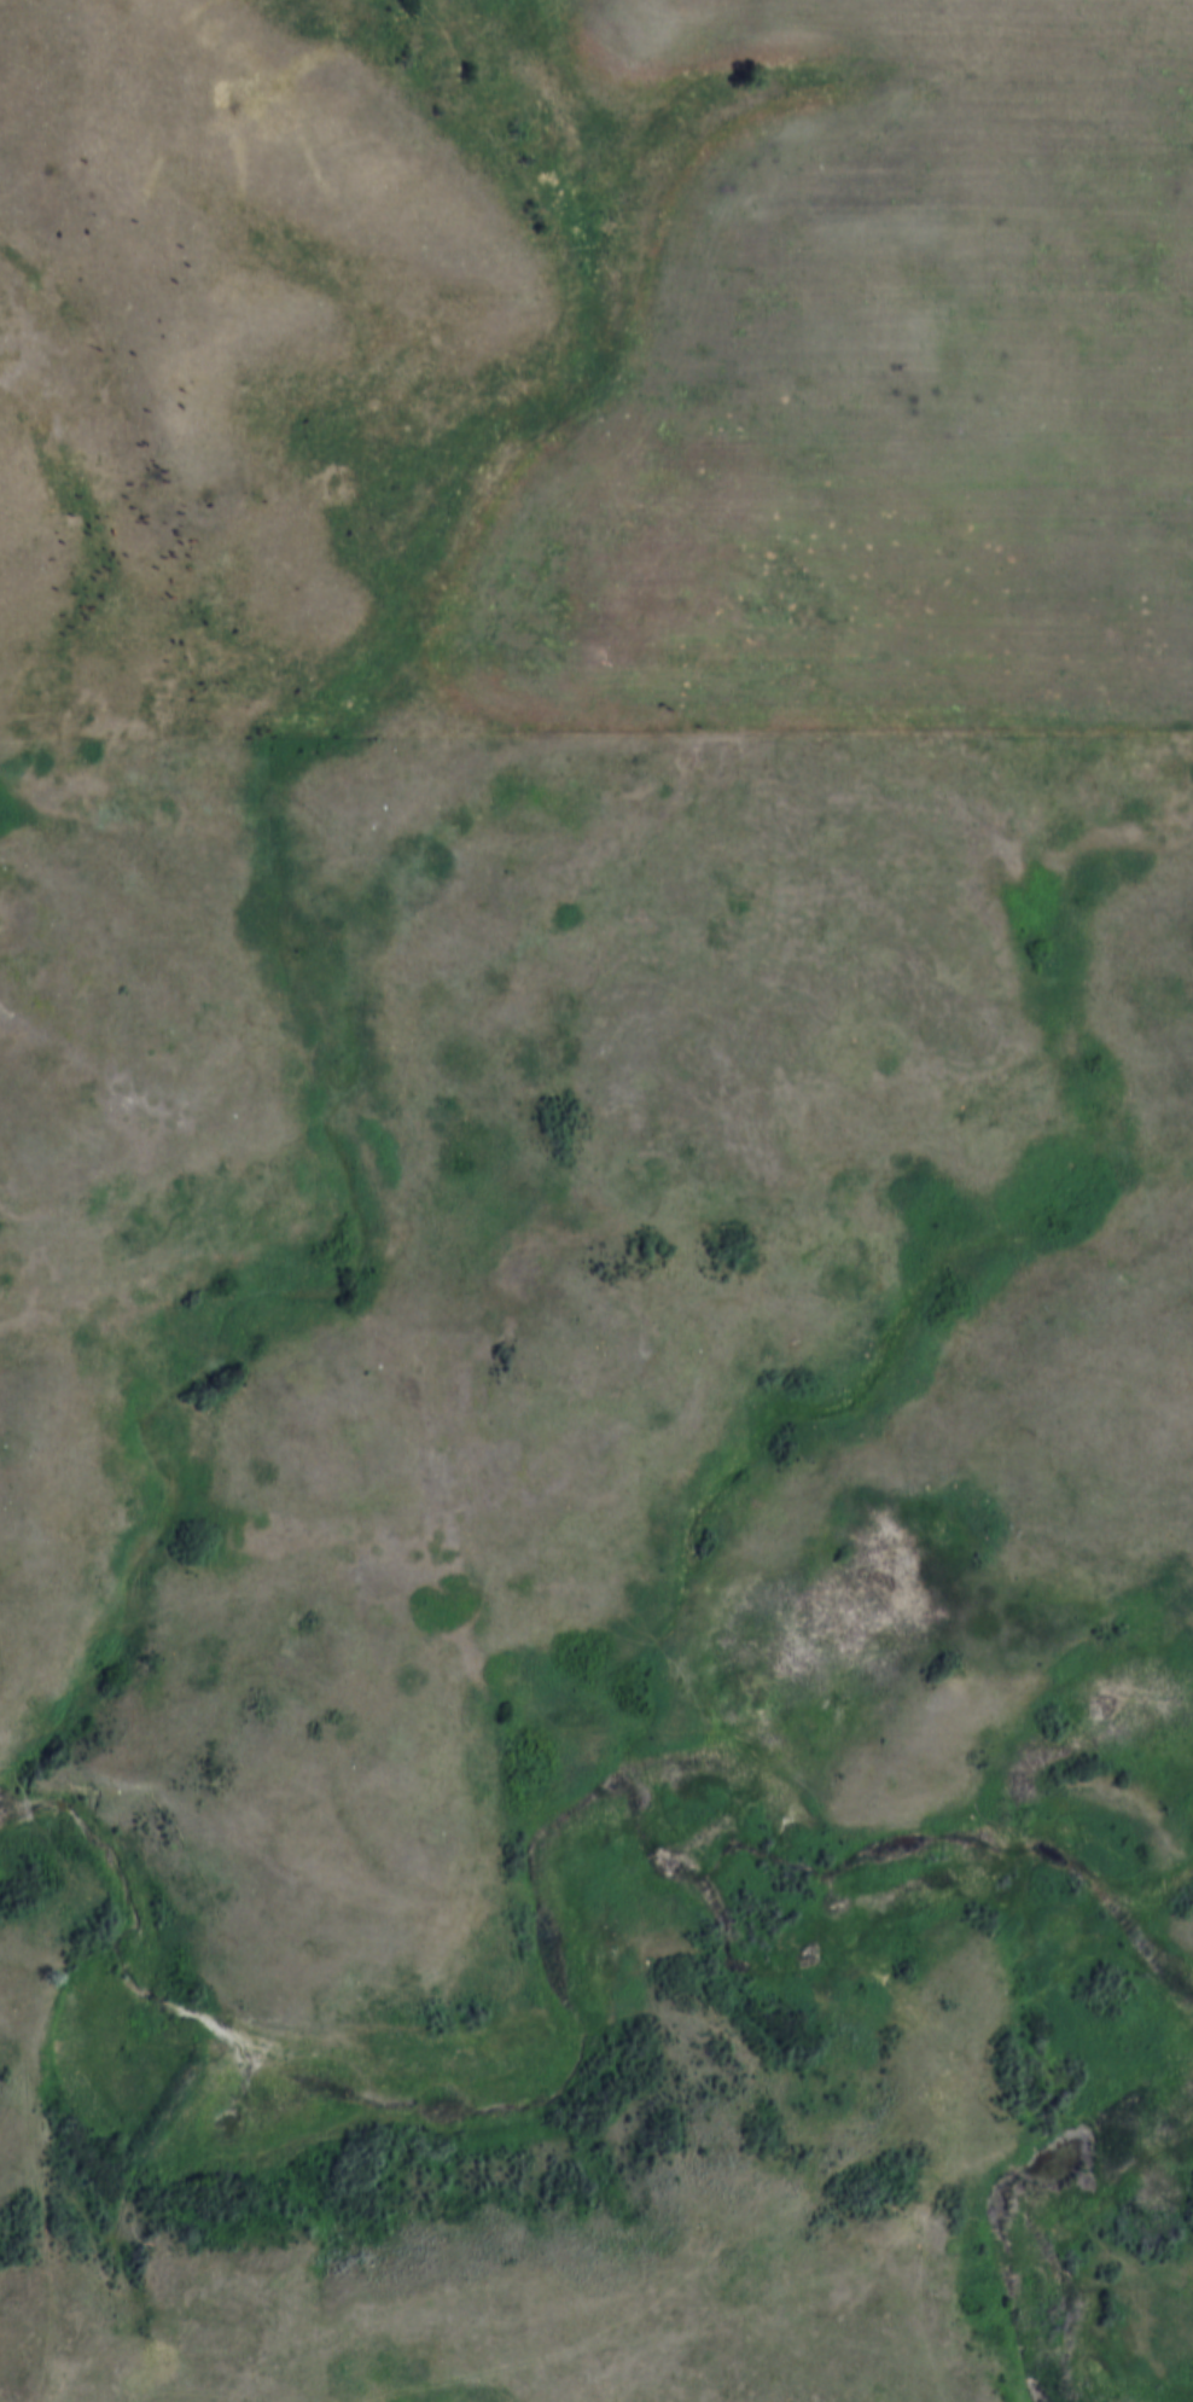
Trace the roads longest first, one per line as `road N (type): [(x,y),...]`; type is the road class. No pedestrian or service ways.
road 1 (track): [(1,746),(345,761),(511,749),(834,750),(877,754),(959,779),(1105,784),(1192,832)]
road 2 (track): [(32,2401),(48,2286),(25,2066)]

